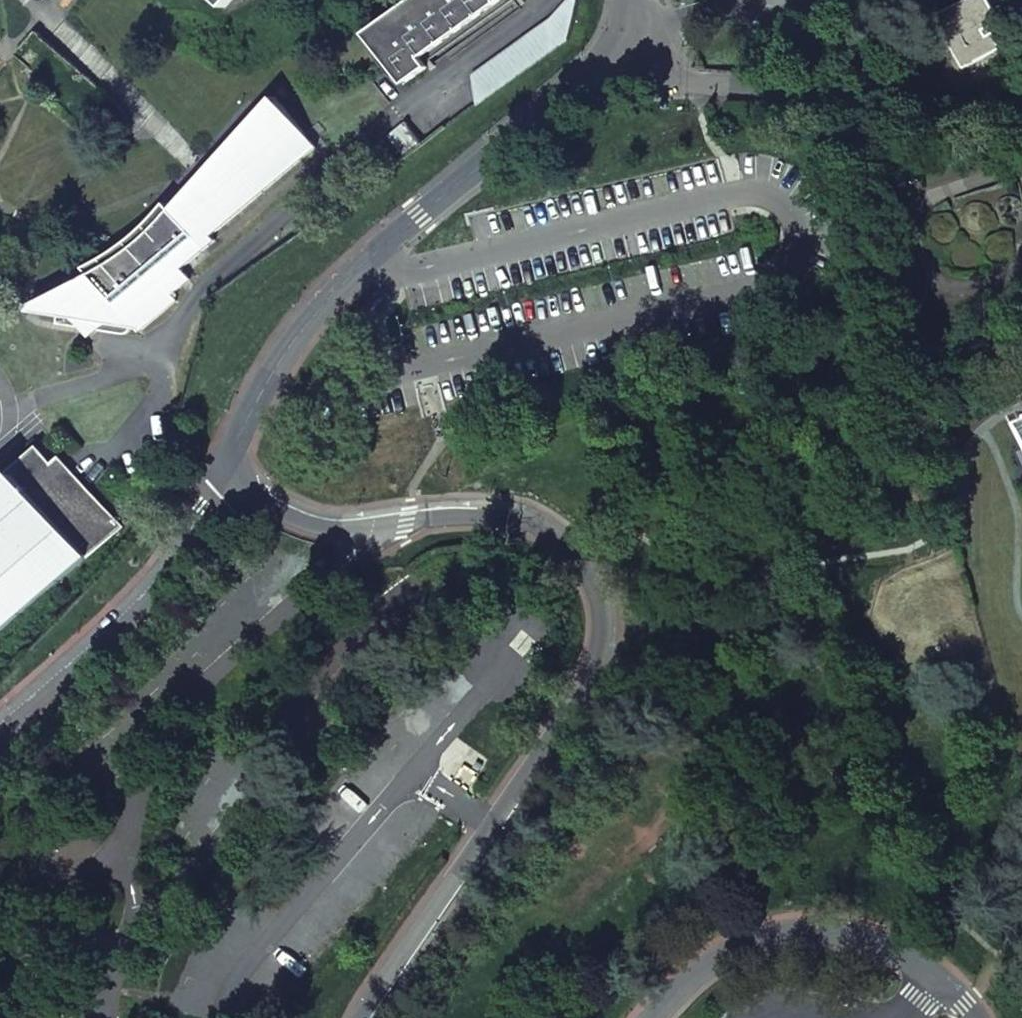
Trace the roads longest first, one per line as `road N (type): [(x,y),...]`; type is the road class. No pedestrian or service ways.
road 1 (residential): [(236,457),(260,495),(302,517),(338,526),(500,516),(541,528),(594,577),(603,621),(594,665),(363,1017)]
road 2 (residential): [(236,457),(300,333),(416,217),(626,48),(633,0)]
road 3 (residential): [(658,1017),(719,958),(771,937),(814,934),(896,956),(974,1017)]
road 4 (residential): [(0,719),(128,613),(236,457)]

